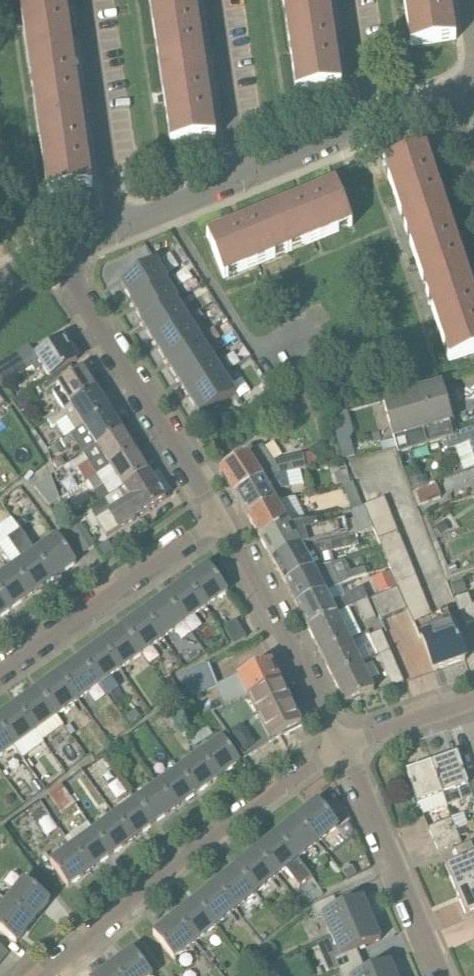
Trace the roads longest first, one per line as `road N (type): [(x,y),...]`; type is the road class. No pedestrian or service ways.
road 1 (residential): [(48,975),(134,900),(340,746)]
road 2 (residential): [(219,517),(82,301),(61,251)]
road 3 (residential): [(0,671),(219,517)]
road 4 (residential): [(340,746),(219,517)]
road 5 (residential): [(445,975),(340,746)]
road 6 (residential): [(117,228),(84,0)]
road 7 (residential): [(237,175),(212,0)]
road 8 (residential): [(473,699),(340,746)]
road 9 (residential): [(237,175),(363,125)]
road 10 (residential): [(117,228),(237,175)]
road 11 (residential): [(363,125),(347,0)]

